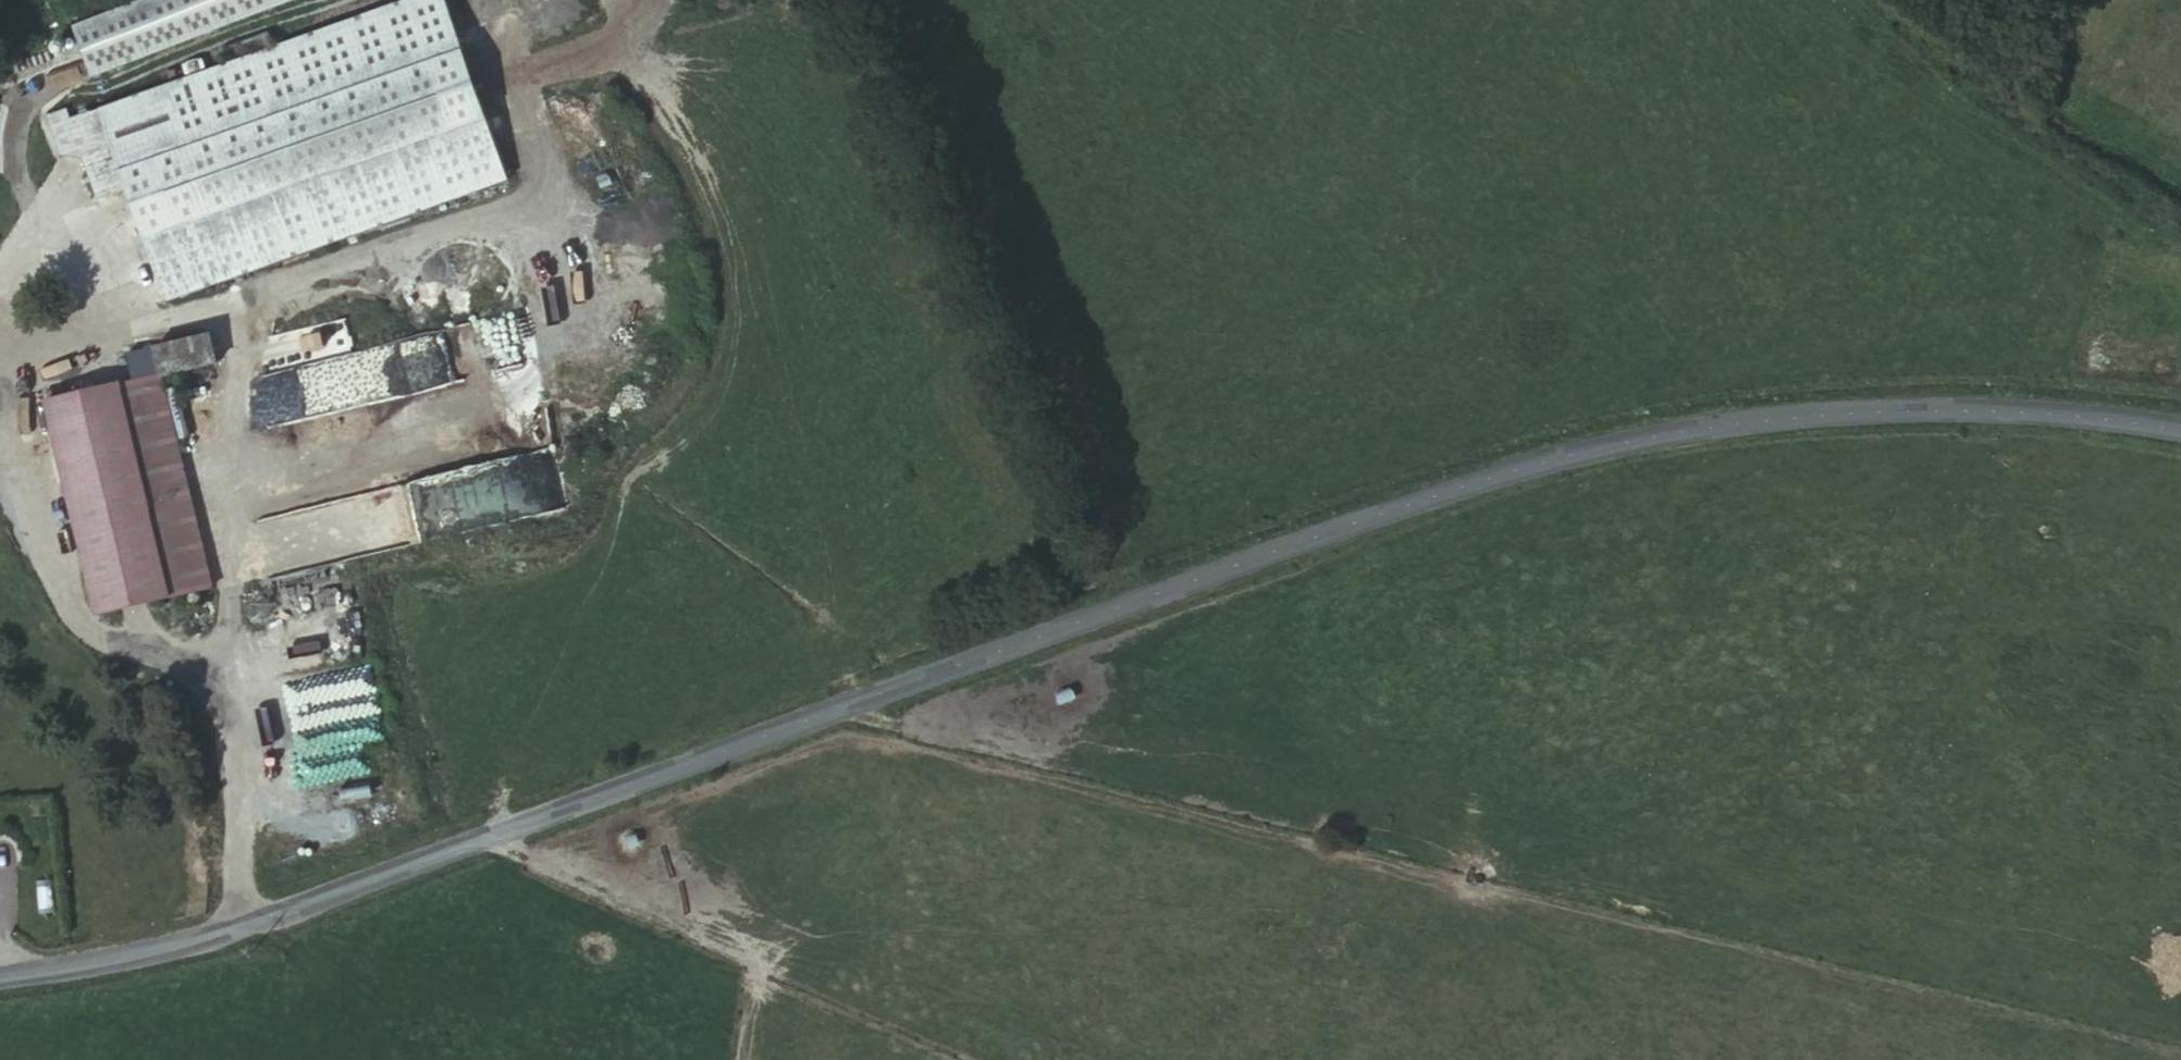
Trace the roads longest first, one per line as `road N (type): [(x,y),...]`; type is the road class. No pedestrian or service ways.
road 1 (tertiary): [(2180,426),(2030,407),(1845,409),(1664,430),(1507,472),(215,932),(99,962),(0,974)]

